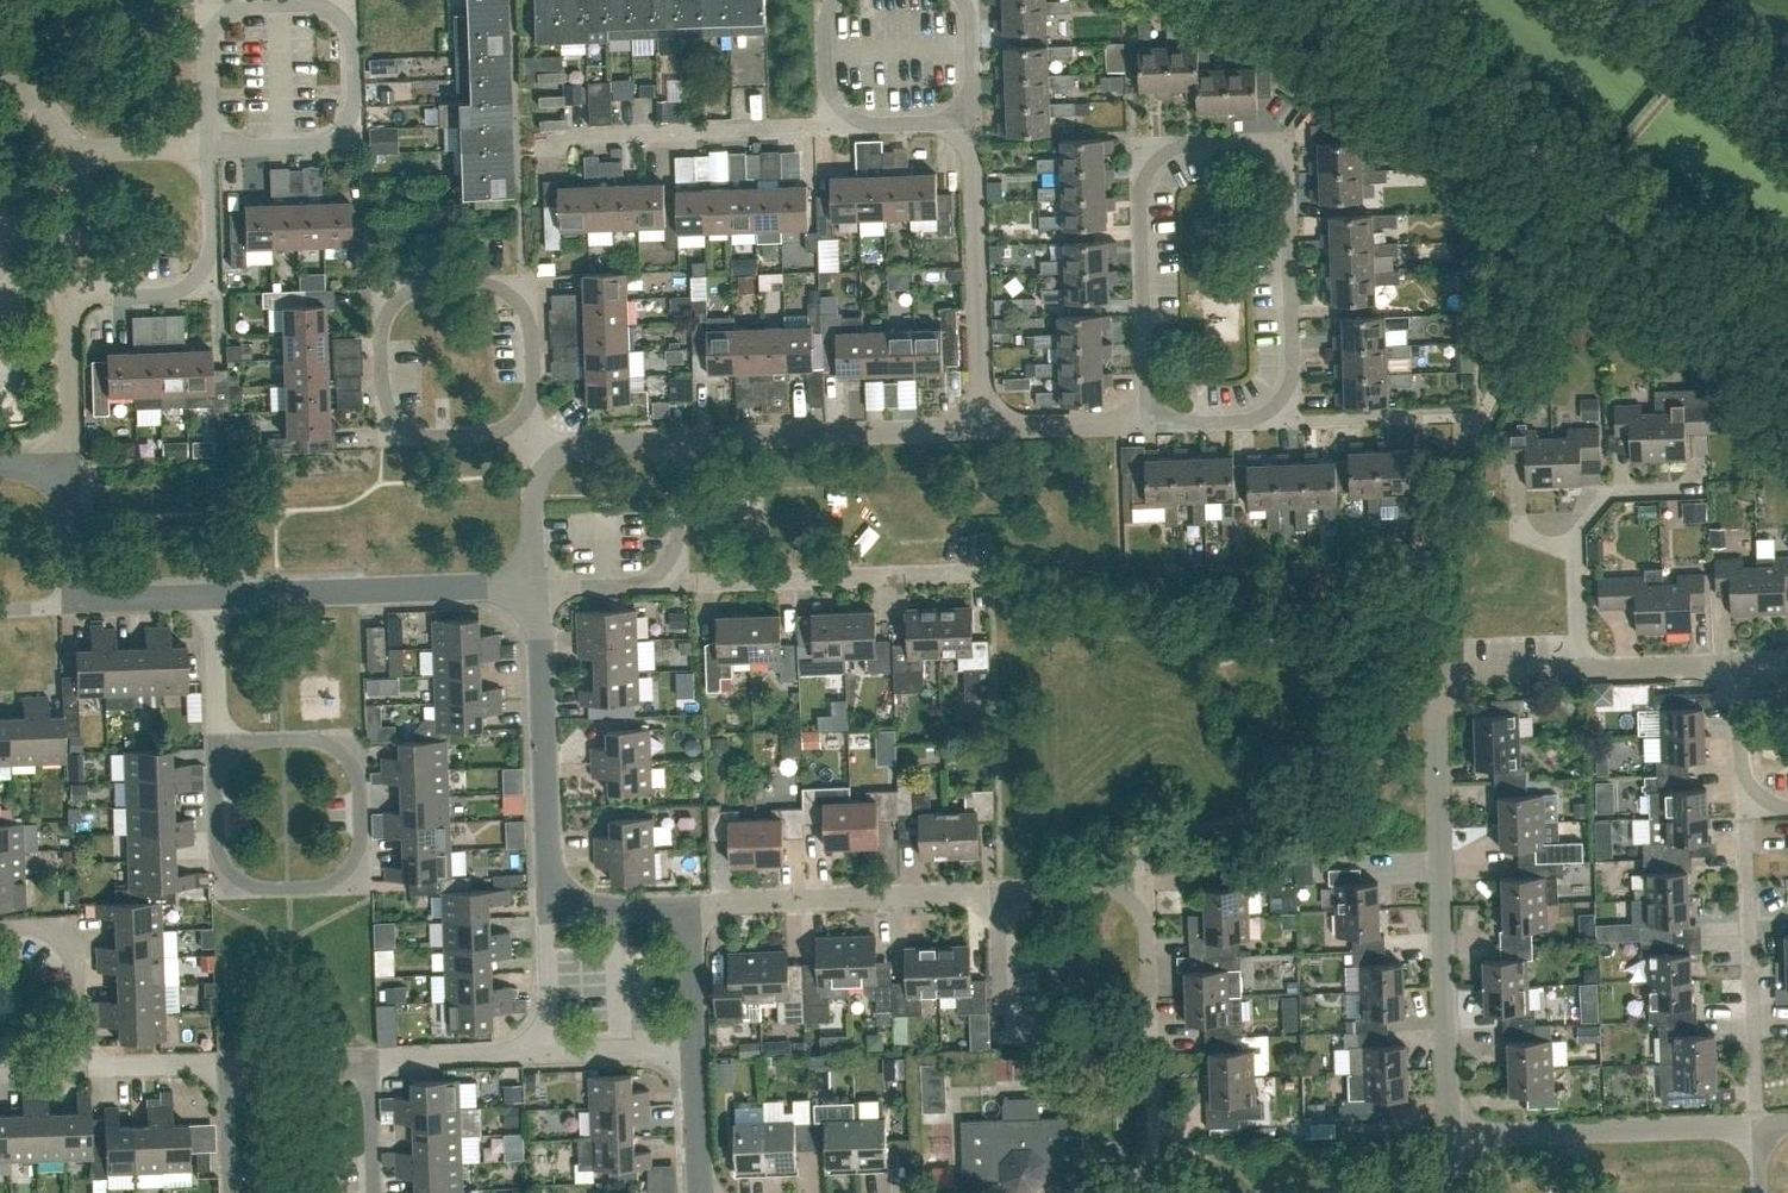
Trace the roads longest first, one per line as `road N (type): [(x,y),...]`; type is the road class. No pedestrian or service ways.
road 1 (residential): [(1149,423),(1138,200),(1156,160),(1182,145),(1248,144),(1286,182),(1295,374),(1281,403)]
road 2 (residential): [(1451,1130),(1437,694),(1455,672),(1583,668)]
road 3 (residential): [(216,740),(217,847),(232,877),(255,888),(324,886),(346,871),(361,845),(358,777),(333,745),(283,738)]
road 4 (residential): [(535,432),(427,436),(399,420),(384,391),(380,330),(408,292),(484,284),(512,297)]
road 5 (residential): [(209,147),(210,30),(231,8),(247,5),(316,3),(347,25),(354,37),(354,102),(345,126)]
road 6 (residential): [(539,587),(212,596)]
road 7 (residential): [(548,907),(539,587)]
road 8 (residential): [(1755,1121),(1744,808)]
road 9 (residential): [(690,903),(998,889)]
road 10 (residential): [(678,440),(985,425)]
road 11 (residential): [(985,425),(975,119)]
road 12 (residential): [(1451,1130),(1755,1121)]
road 13 (residential): [(532,150),(576,134),(831,126)]
road 14 (residential): [(972,574),(682,584)]
road 15 (residential): [(69,294),(169,292),(198,276),(210,243),(209,147)]
road 16 (residential): [(998,889),(1101,886),(1133,899),(1148,930),(1150,979),(1134,1015)]
road 17 (residential): [(1134,1015),(1109,1033),(1045,1034),(1017,1018),(1002,986),(998,889)]
road 18 (residential): [(77,1069),(75,963),(43,930),(0,927)]
road 19 (residential): [(371,1056),(553,1048)]
road 20 (residential): [(74,466),(69,294)]
road 21 (residential): [(985,425),(1149,423)]
road 22 (residential): [(1577,553),(1581,531),(1621,490),(1700,485)]
road 23 (residential): [(1583,668),(1741,664)]
road 24 (residential): [(77,1069),(210,1064),(228,1071)]
road 25 (residential): [(705,1192),(697,1042)]
road 26 (residential): [(228,1071),(248,1059),(371,1056)]
road 27 (residential): [(831,126),(975,119)]
road 28 (residential): [(553,1048),(697,1042)]
road 29 (residential): [(216,740),(212,596)]
road 30 (residential): [(682,584),(678,440)]
road 31 (residential): [(1744,808),(1741,664)]
road 32 (residential): [(535,444),(678,440)]
road 33 (residential): [(539,587),(535,444)]
road 34 (residential): [(682,584),(539,587)]
road 35 (residential): [(548,907),(690,903)]
road 36 (residential): [(553,1048),(548,907)]
road 37 (residential): [(209,147),(309,145),(345,126)]
road 38 (residential): [(69,294),(66,182),(74,155)]
road 39 (residential): [(535,432),(530,328),(512,297)]
road 40 (residential): [(690,903),(697,1042)]
road 41 (residential): [(1281,403),(1306,420),(1414,415)]
road 42 (residential): [(1149,423),(1249,422),(1281,403)]
road 43 (residential): [(371,1056),(375,1192)]
road 44 (residential): [(74,155),(209,147)]
road 45 (residential): [(80,600),(74,466)]
road 46 (residential): [(212,596),(80,600)]
road 47 (residential): [(831,126),(826,0)]
road 48 (residential): [(1134,1015),(1150,1030),(1155,1133)]
road 49 (residential): [(230,1192),(228,1071)]

